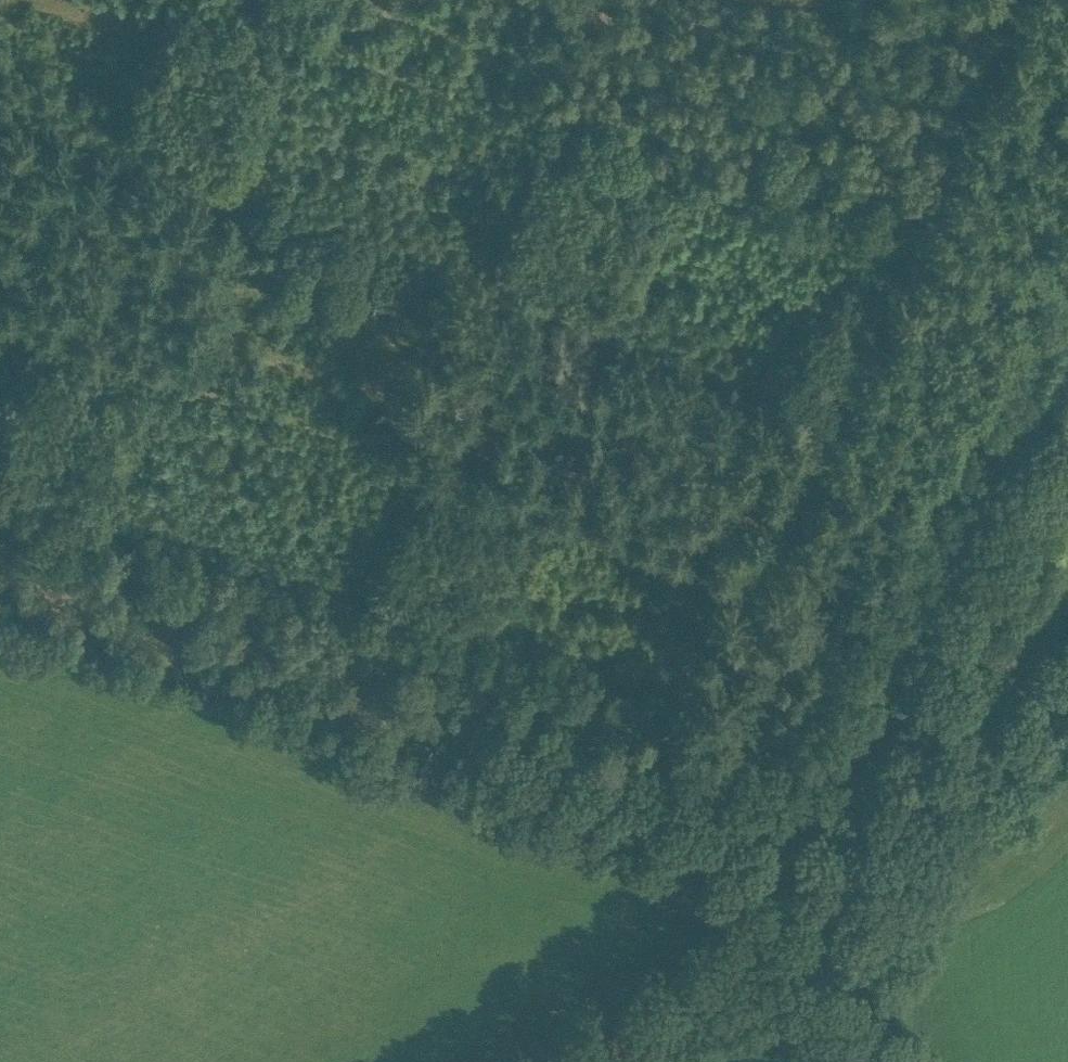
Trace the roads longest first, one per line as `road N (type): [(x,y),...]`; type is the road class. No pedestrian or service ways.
road 1 (track): [(597,1061),(710,987),(787,913),(840,904),(856,891)]
road 2 (track): [(840,904),(856,1061)]

